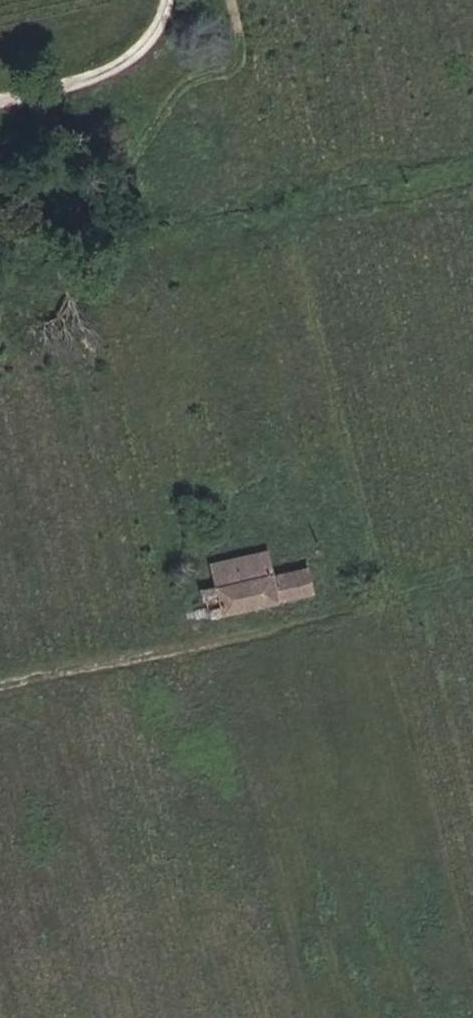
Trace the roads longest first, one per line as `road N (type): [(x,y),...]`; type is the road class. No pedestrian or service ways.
road 1 (track): [(0,99),(128,61),(163,0)]

